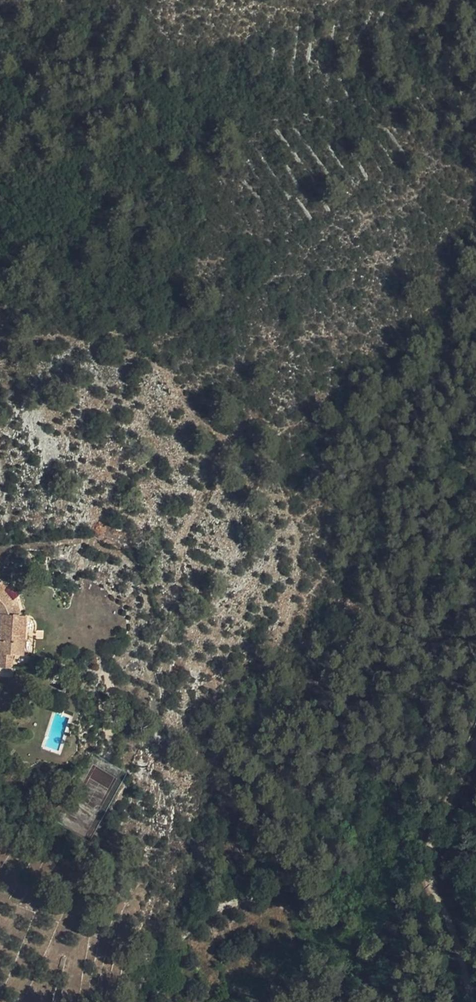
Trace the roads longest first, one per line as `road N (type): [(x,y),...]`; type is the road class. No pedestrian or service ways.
road 1 (track): [(475,767),(435,840),(432,875),(475,1001)]

